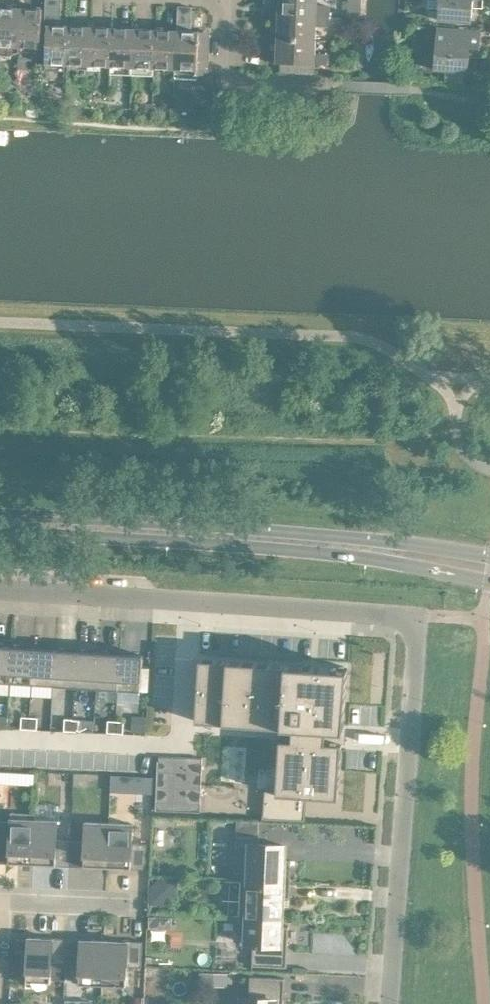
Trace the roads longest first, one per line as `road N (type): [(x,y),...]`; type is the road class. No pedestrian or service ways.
road 1 (residential): [(390,1003),(420,616),(0,591)]
road 2 (secondary): [(0,530),(367,557),(489,581)]
road 3 (secondary): [(489,555),(0,512)]
road 4 (residential): [(213,0),(230,1),(228,82),(303,84)]
road 5 (residential): [(1,903),(143,911)]

